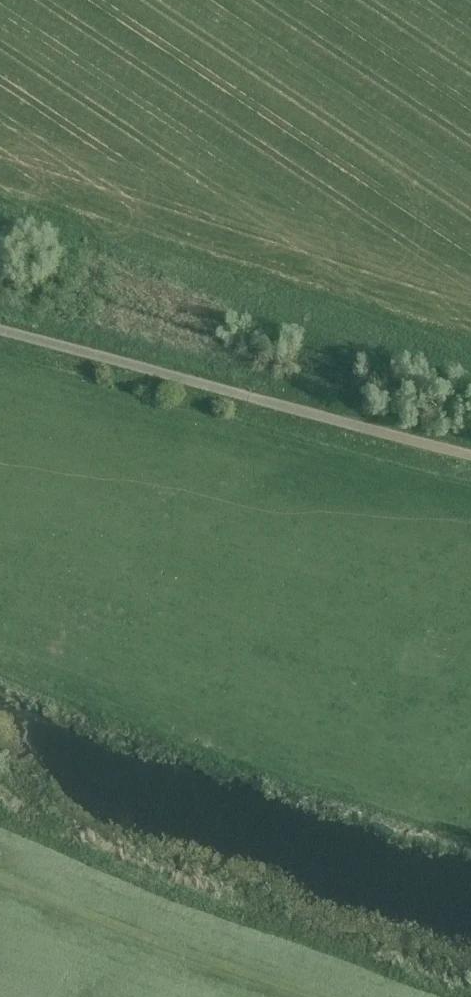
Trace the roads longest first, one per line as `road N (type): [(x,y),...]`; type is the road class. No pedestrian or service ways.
road 1 (track): [(0,336),(470,445)]

